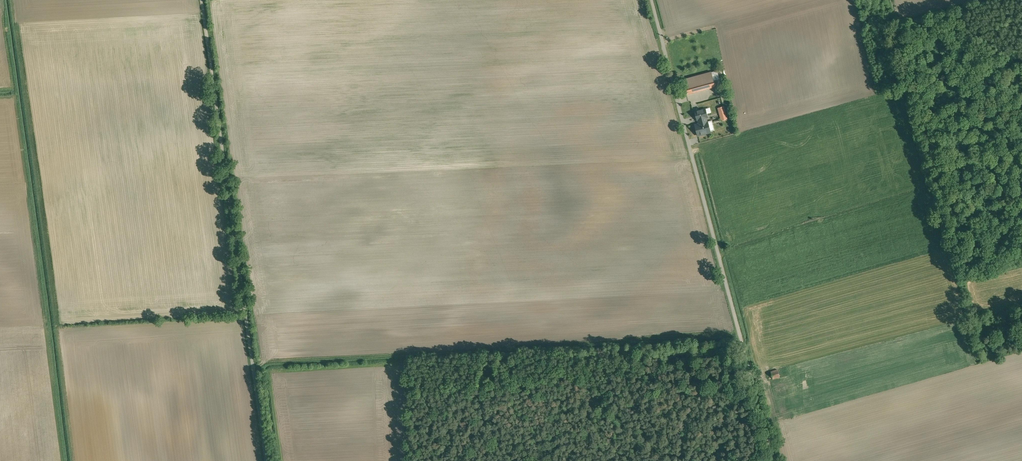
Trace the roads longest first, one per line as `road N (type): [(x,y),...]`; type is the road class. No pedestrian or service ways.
road 1 (unclassified): [(773,460),(650,0)]
road 2 (unclassified): [(266,460),(202,0)]

